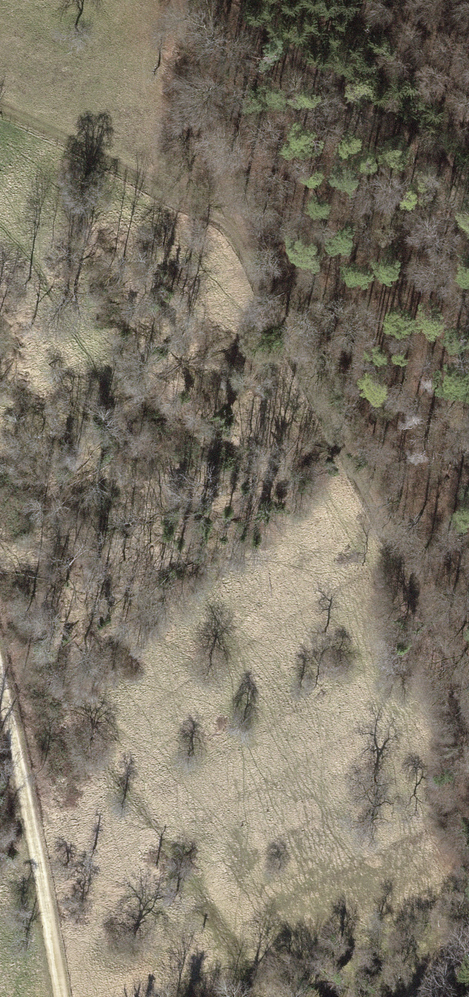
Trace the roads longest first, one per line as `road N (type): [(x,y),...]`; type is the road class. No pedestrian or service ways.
road 1 (track): [(468,700),(332,409),(231,231),(208,176),(170,0)]
road 2 (track): [(61,996),(0,641)]
road 3 (track): [(238,0),(276,41),(412,117),(468,167)]
road 4 (track): [(231,231),(0,110)]

